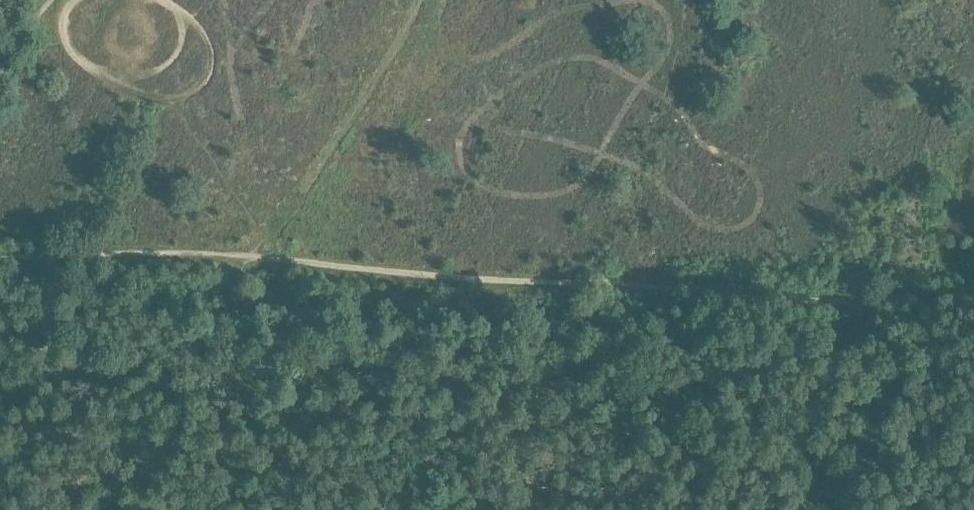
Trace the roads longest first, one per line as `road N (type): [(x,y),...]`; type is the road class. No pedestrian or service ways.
road 1 (track): [(0,257),(153,257),(826,302),(973,302)]

